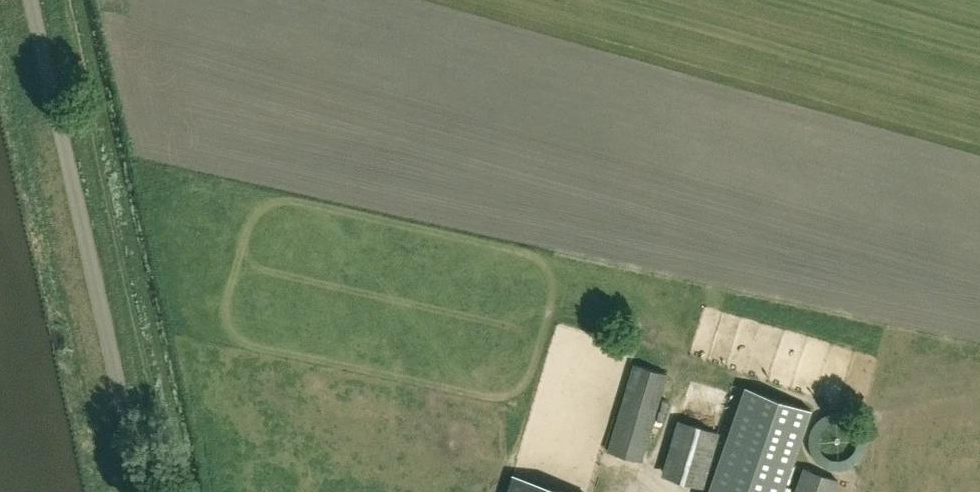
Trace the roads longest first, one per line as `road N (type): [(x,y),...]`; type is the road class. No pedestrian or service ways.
road 1 (unclassified): [(143,491),(31,0)]

